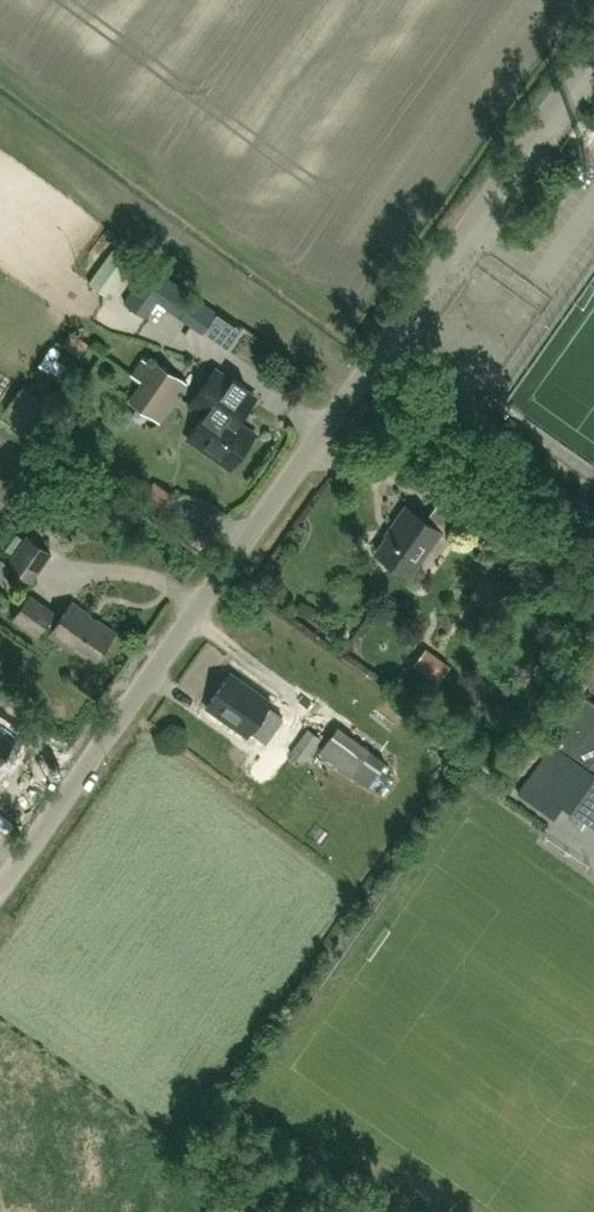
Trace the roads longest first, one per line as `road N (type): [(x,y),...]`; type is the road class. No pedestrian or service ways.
road 1 (unclassified): [(0,885),(367,360),(366,332),(593,29)]

